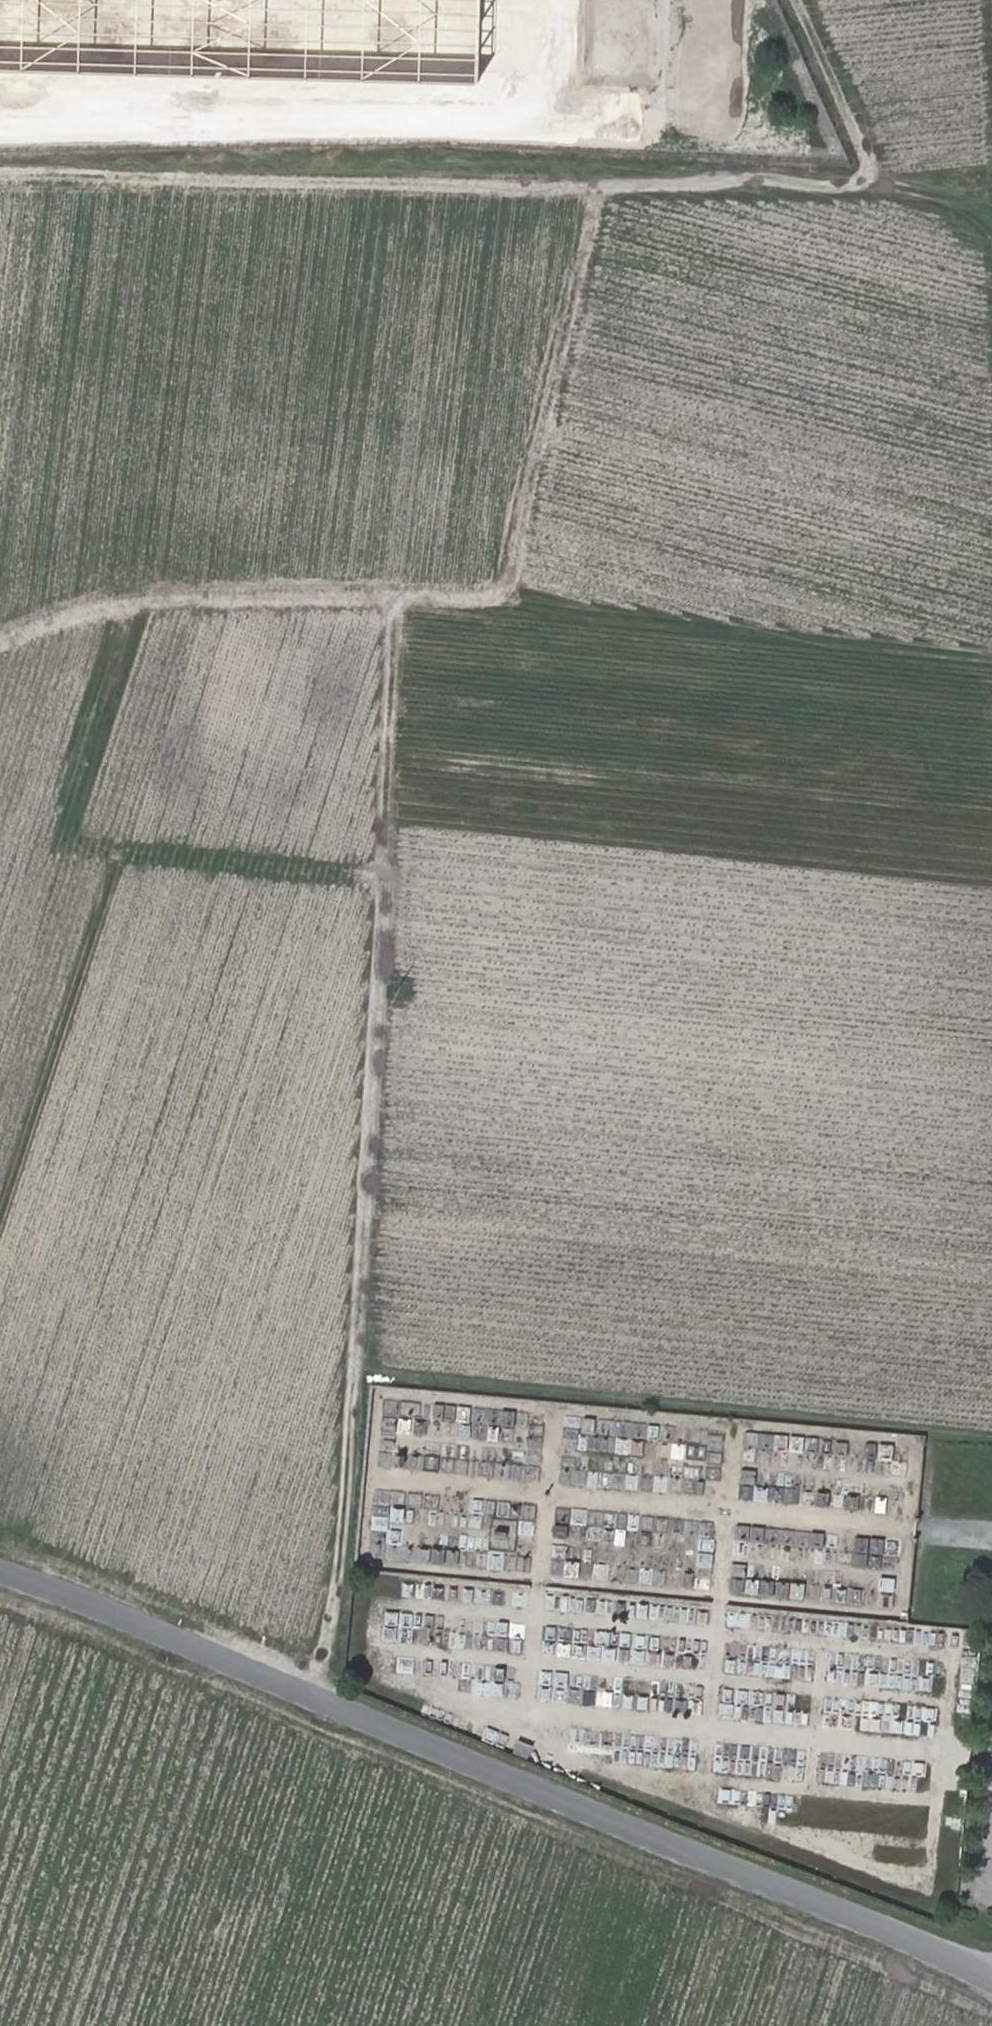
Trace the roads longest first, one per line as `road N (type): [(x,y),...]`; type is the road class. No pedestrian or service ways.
road 1 (unclassified): [(991,1976),(930,1939),(355,1707),(156,1617),(0,1564)]

